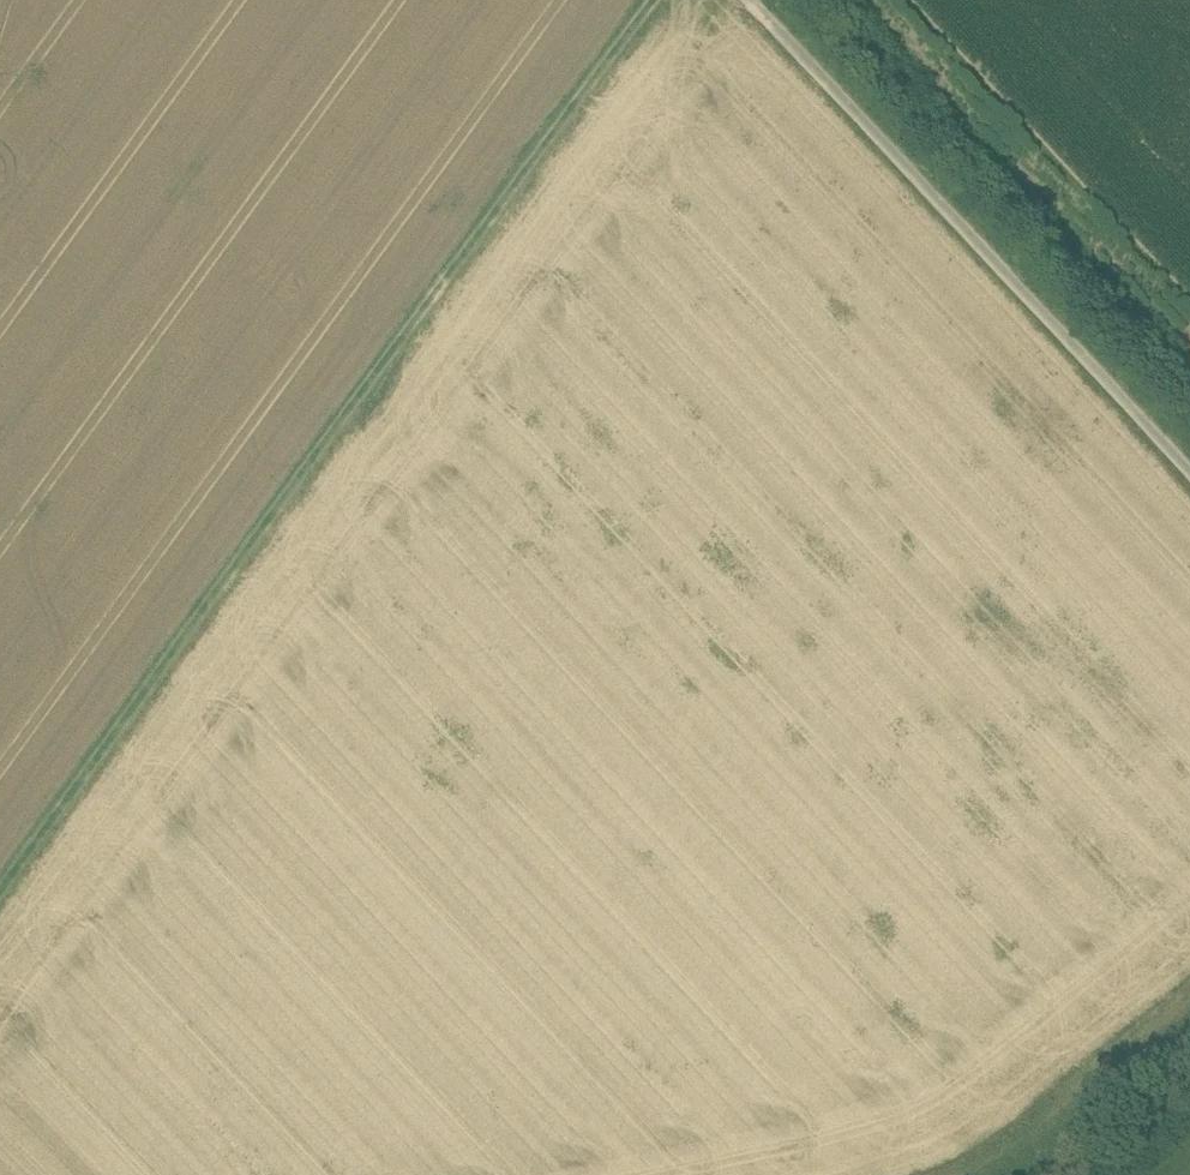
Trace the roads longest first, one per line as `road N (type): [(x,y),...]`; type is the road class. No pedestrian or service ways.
road 1 (track): [(651,0),(0,892)]
road 2 (unclassified): [(1189,467),(751,0)]

